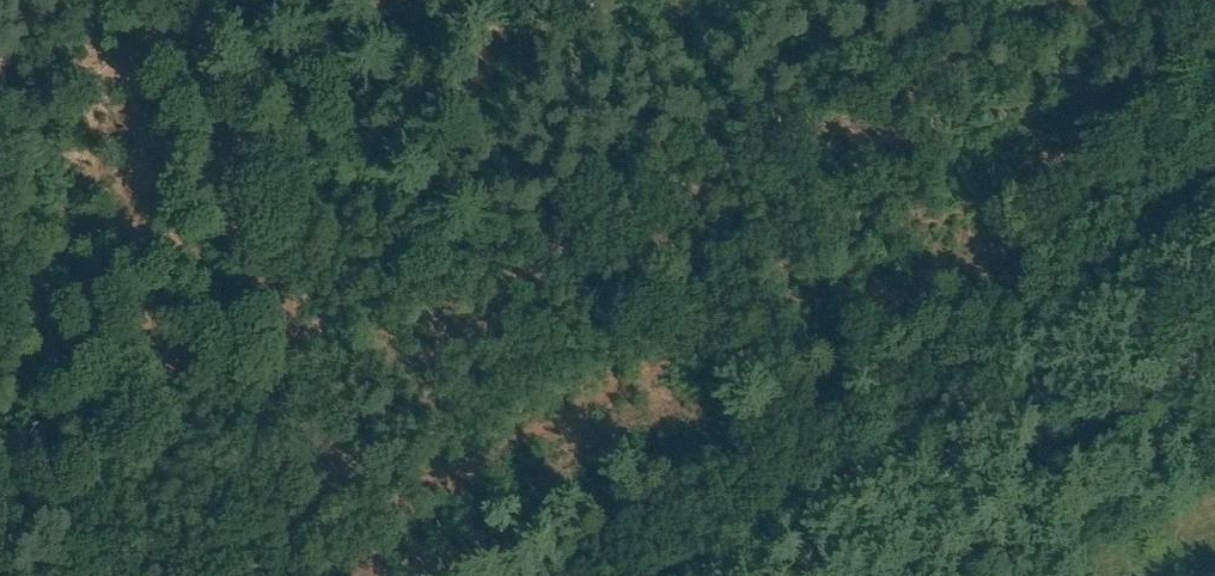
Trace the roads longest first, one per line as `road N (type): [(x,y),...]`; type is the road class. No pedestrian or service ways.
road 1 (track): [(378,575),(166,0)]

